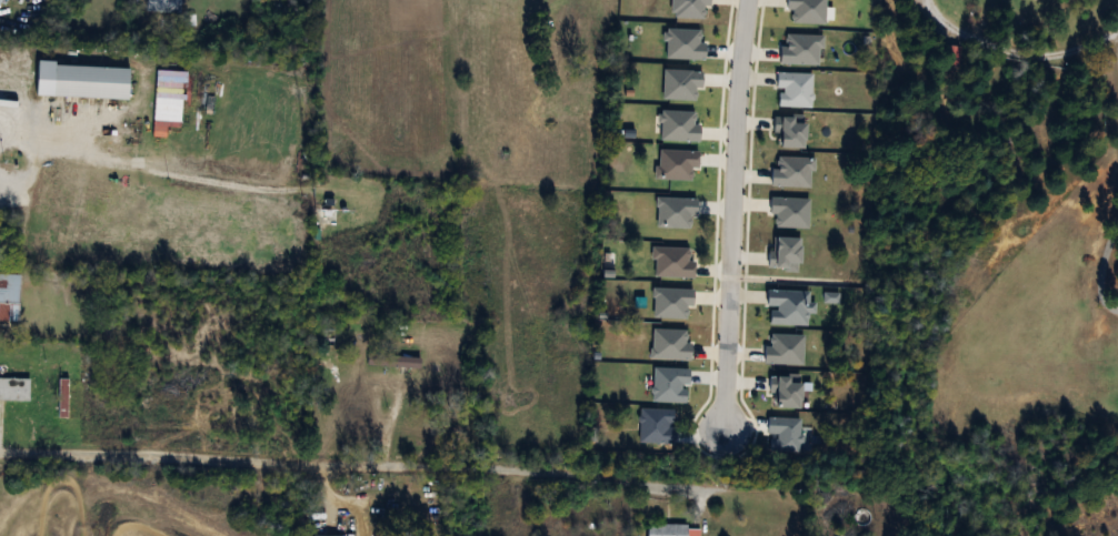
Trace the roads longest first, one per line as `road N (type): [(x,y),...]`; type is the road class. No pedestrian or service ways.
road 1 (residential): [(699,491),(0,451)]
road 2 (residential): [(719,425),(747,0)]

